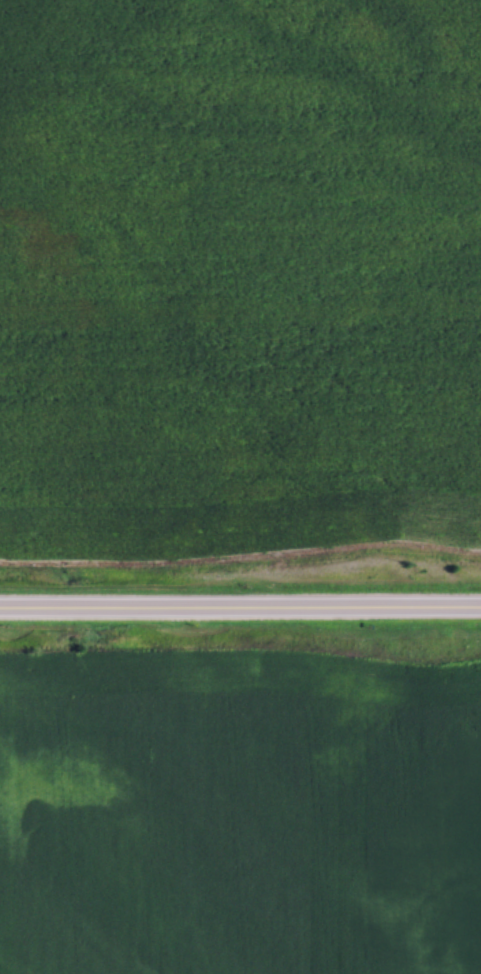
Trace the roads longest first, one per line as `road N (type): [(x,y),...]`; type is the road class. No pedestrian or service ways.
road 1 (secondary): [(0,613),(480,612)]

